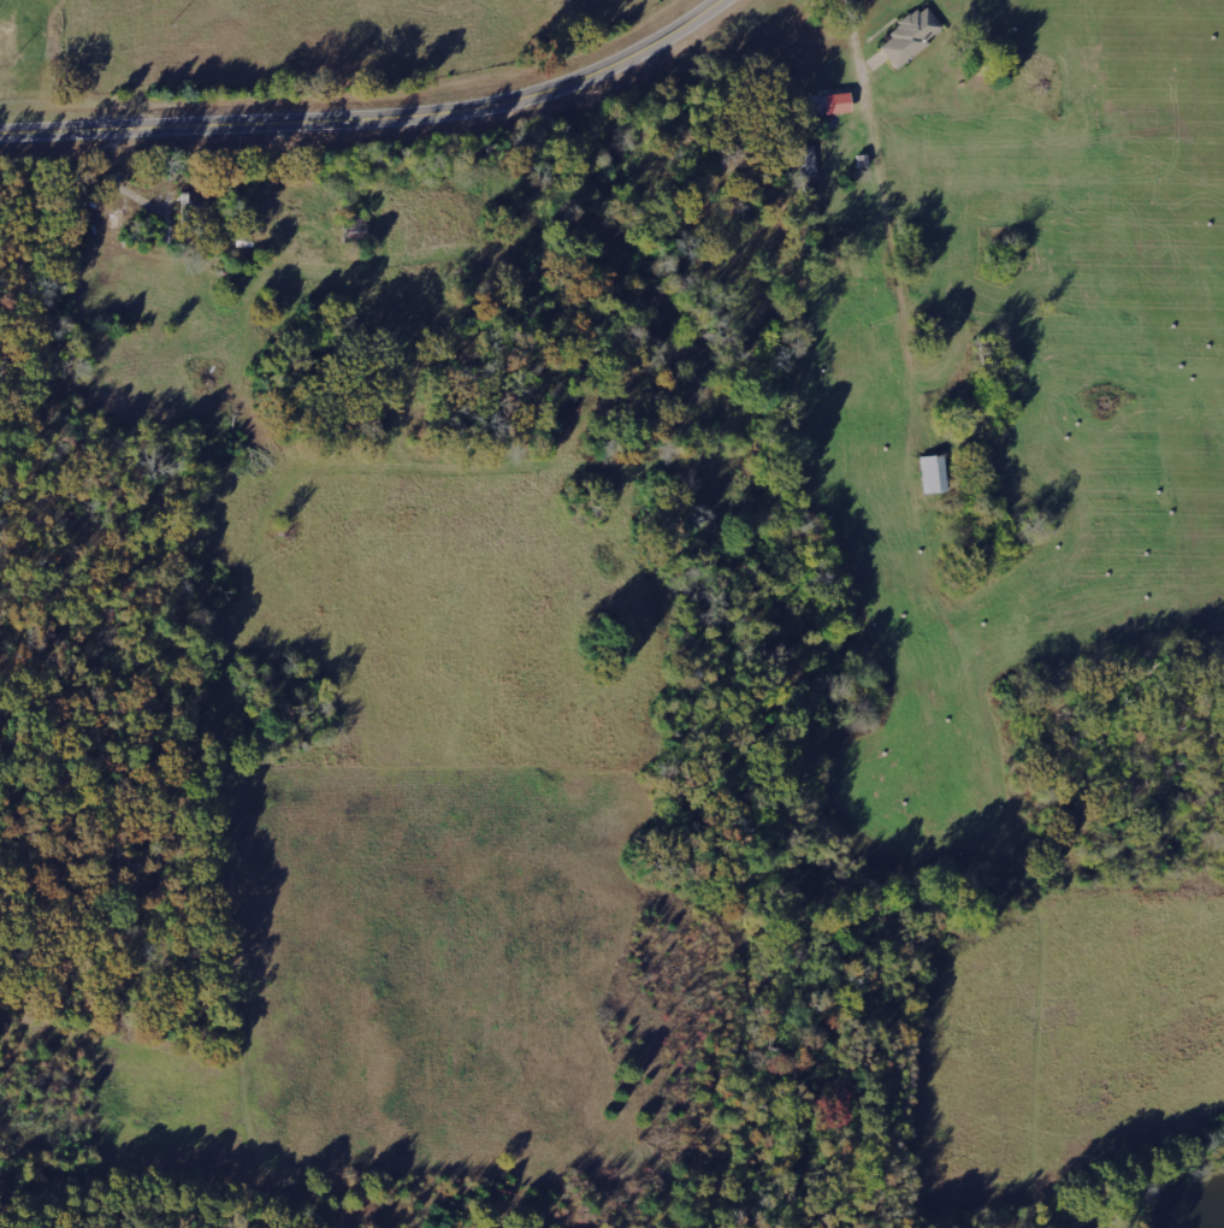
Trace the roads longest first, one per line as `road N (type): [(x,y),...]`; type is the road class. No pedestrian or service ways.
road 1 (tertiary): [(0,133),(447,112),(537,94),(621,60),(720,0)]

